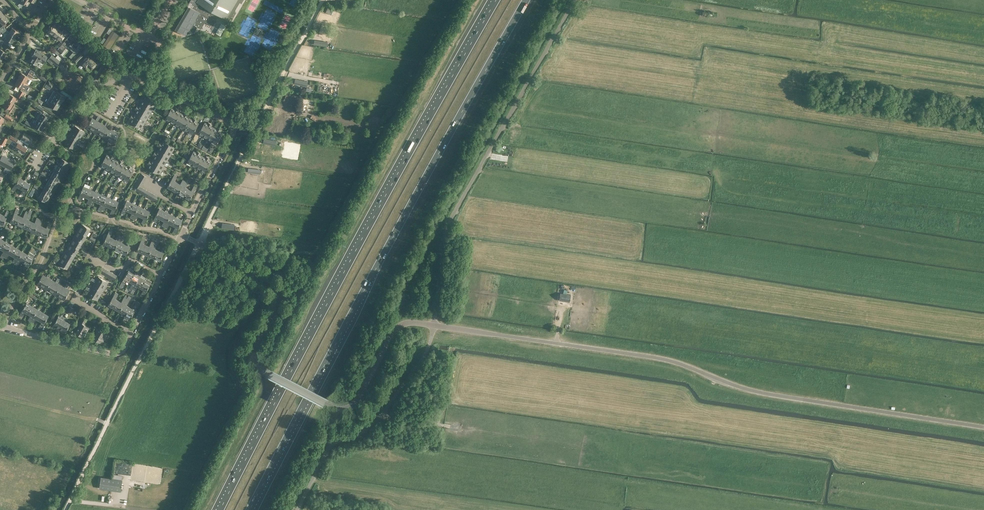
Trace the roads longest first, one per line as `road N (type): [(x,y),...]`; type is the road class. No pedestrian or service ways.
road 1 (motorway): [(497,0),(220,509)]
road 2 (motorway): [(251,509),(528,0)]
road 3 (track): [(65,509),(321,0)]
road 4 (unclassified): [(435,326),(668,360),(760,393),(983,428)]
road 5 (unclassified): [(435,326),(452,217),(576,0)]
road 6 (unclassified): [(322,406),(257,369),(253,357),(277,304),(273,283),(180,238)]
road 7 (residential): [(192,212),(232,126),(141,78)]
road 8 (unclassified): [(322,406),(336,411),(355,403),(398,327),(435,326)]
road 9 (tertiary): [(6,328),(113,354),(132,333)]
road 10 (residential): [(6,328),(63,211)]
road 11 (unclassified): [(298,509),(329,449),(382,416)]

